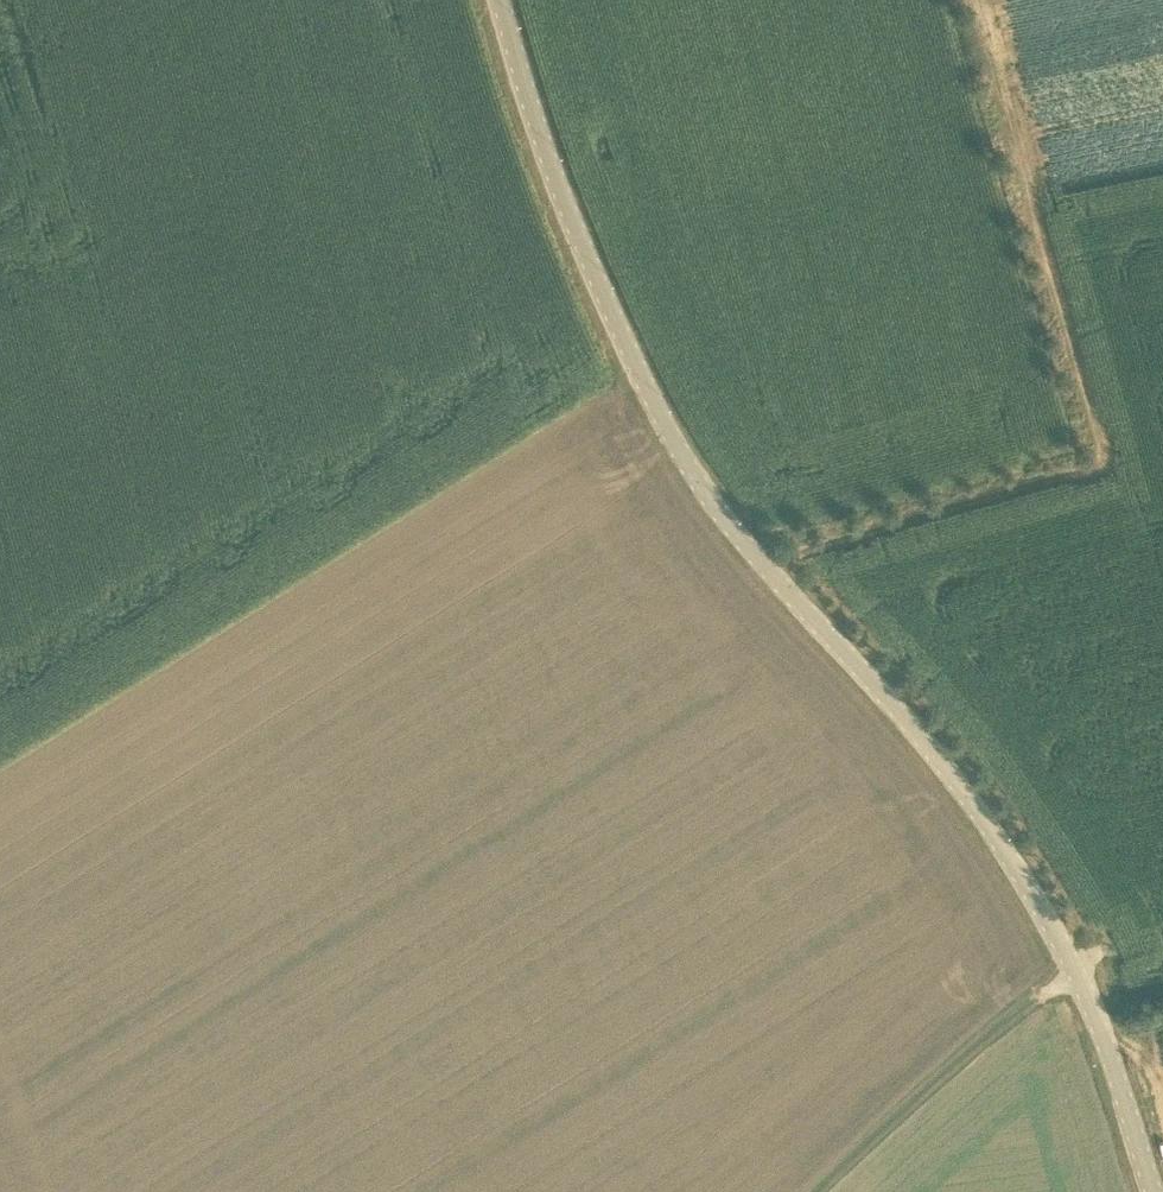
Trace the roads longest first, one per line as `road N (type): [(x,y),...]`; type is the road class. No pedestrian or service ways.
road 1 (unclassified): [(1150,1191),(1073,950),(952,774),(736,535),(654,404),(564,205),(501,0)]
road 2 (track): [(830,1191),(1083,973)]

